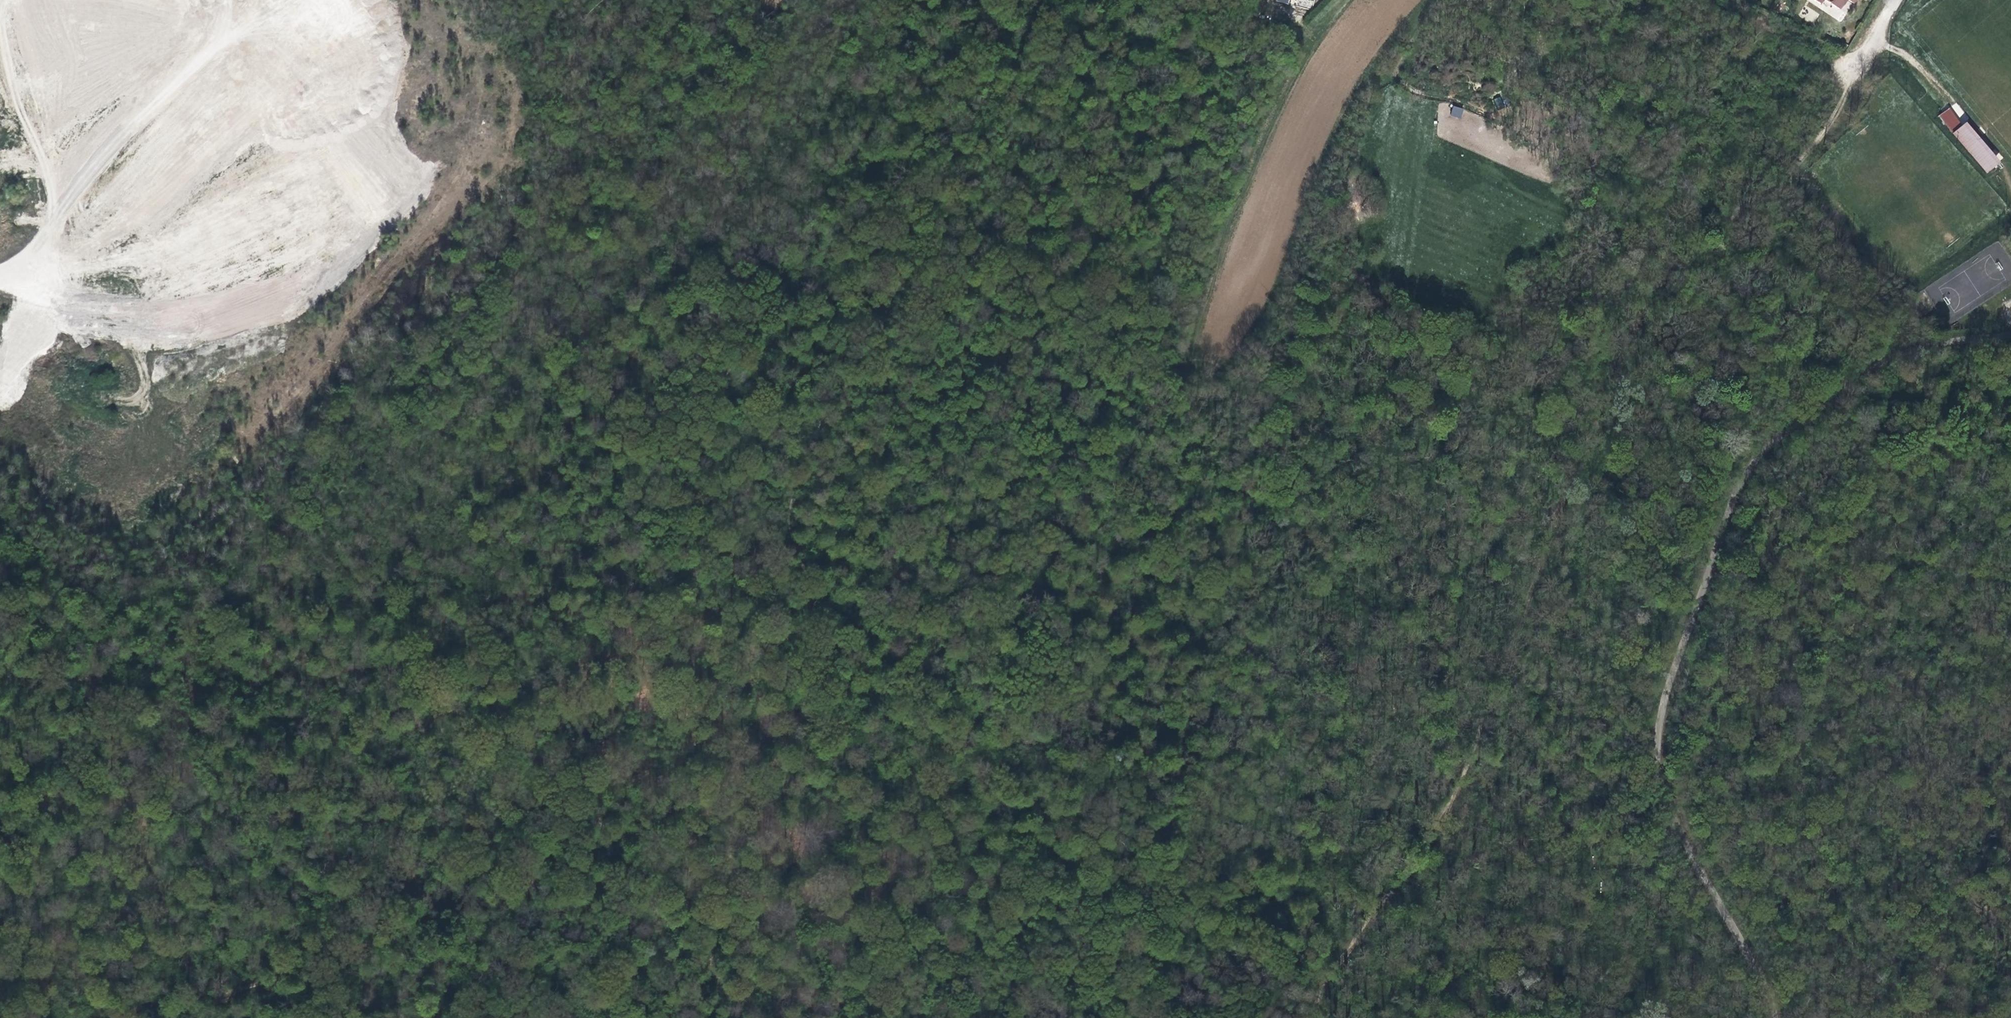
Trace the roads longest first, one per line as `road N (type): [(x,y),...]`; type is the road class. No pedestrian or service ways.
road 1 (unclassified): [(2010,336),(1895,348),(1870,361),(1783,446),(1692,630),(1664,765),(1683,829),(1767,975),(1777,1017)]

